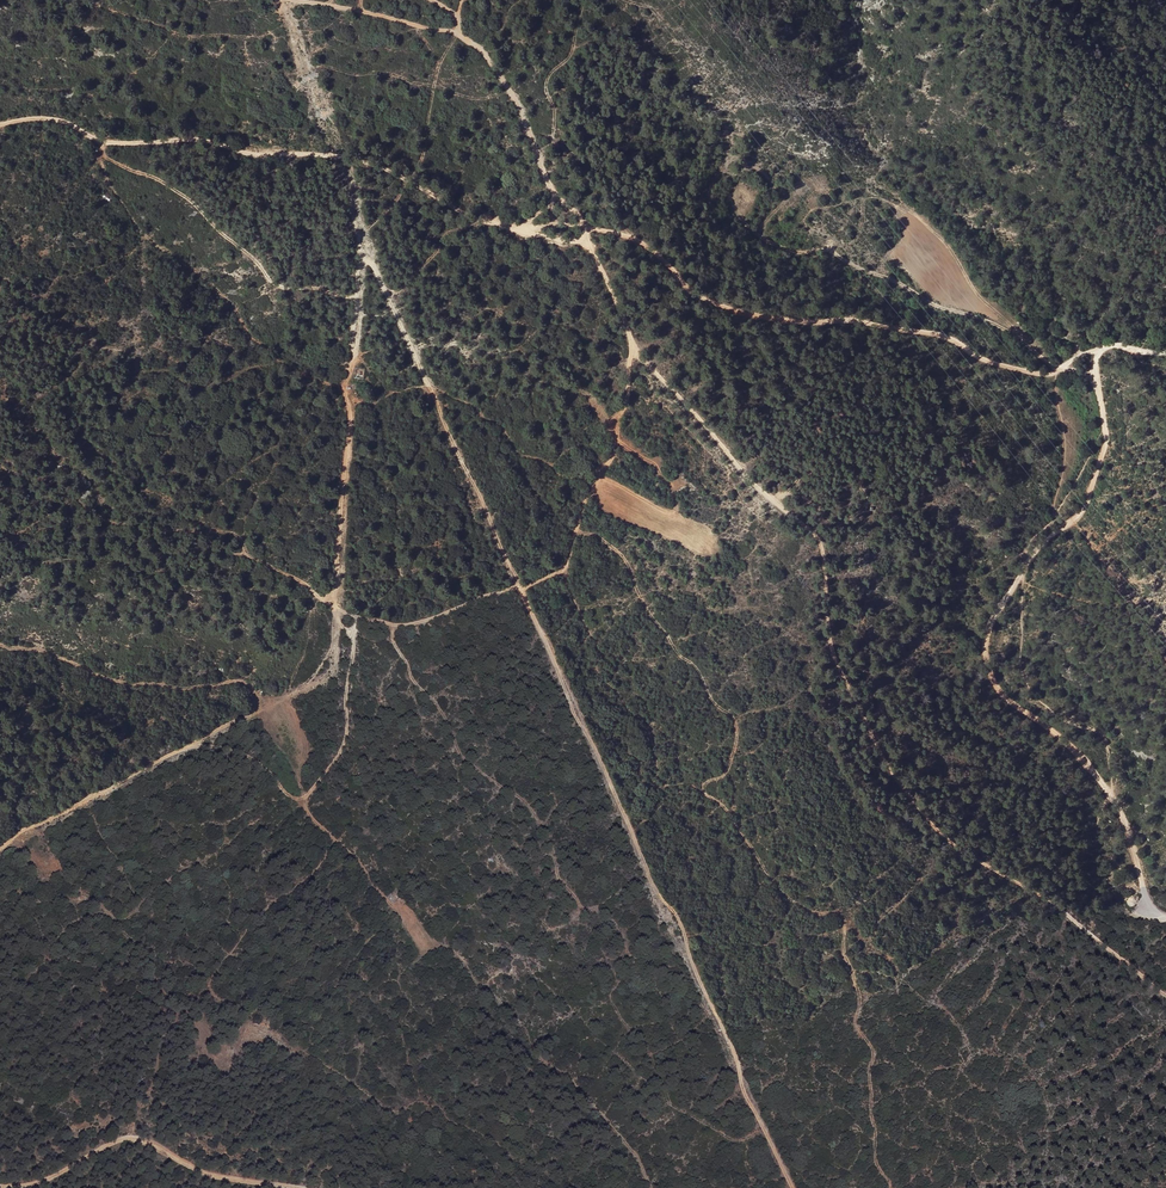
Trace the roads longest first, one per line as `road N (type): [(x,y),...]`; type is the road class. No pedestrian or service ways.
road 1 (track): [(1165,996),(1072,917),(934,830),(885,759),(837,665),(825,543),(742,472),(691,407),(633,354),(615,450),(587,496),(565,567),(416,624),(361,619),(352,633),(349,734),(314,790),(296,798),(246,754),(197,747),(0,846)]
road 2 (track): [(1102,351),(1051,375),(918,332),(756,317),(700,297),(672,266),(625,237),(494,225),(358,160),(262,158),(196,139),(127,144),(49,119),(0,126)]
road 3 (track): [(345,159),(369,260),(661,900),(678,919),(741,1084),(793,1187)]
road 4 (track): [(889,1187),(875,1157),(873,1052),(855,1026),(860,999),(844,949),(845,911),(810,911),(789,899),(724,807),(706,794),(709,780),(729,766),(734,718),(669,640),(624,557),(577,530)]
road 5 (track): [(1165,920),(1146,902),(1132,842),(1103,784),(994,686),(984,658),(989,627),(1039,548),(1082,516),(1105,447),(1102,351)]
road 6 (track): [(488,979),(472,977),(466,960),(436,939),(403,971),(398,982),(414,1009),(402,1036),(420,1095),(398,1111),(267,1032),(248,1035),(218,1060),(187,1056),(157,1065),(126,1141)]
road 7 (track): [(361,619),(332,604),(351,417),(343,390),(291,369),(251,337),(196,272),(139,232),(95,139)]
road 8 (track): [(633,354),(580,215),(545,176),(490,59),(450,32),(312,0)]
road 9 (track): [(391,624),(394,643),(445,717),(457,749),(526,801),(549,839),(558,879),(587,910)]
road 10 (track): [(742,229),(780,247),(826,250),(934,306),(999,326),(1062,368)]
road 11 (track): [(0,1186),(35,1185),(103,1149),(140,1140),(219,1177),(290,1187)]
road 12 (track): [(99,153),(200,210),(274,283),(361,297)]
road 13 (track): [(265,706),(243,682),(187,690),(112,682),(46,651),(0,646)]
road 14 (track): [(483,984),(536,1052),(636,1153),(651,1187)]
road 15 (track): [(168,756),(294,690),(317,670),(337,617)]
road 16 (track): [(488,979),(549,931),(654,883)]
road 17 (track): [(343,390),(358,348),(366,247)]
road 18 (track): [(352,633),(332,604),(251,557)]

